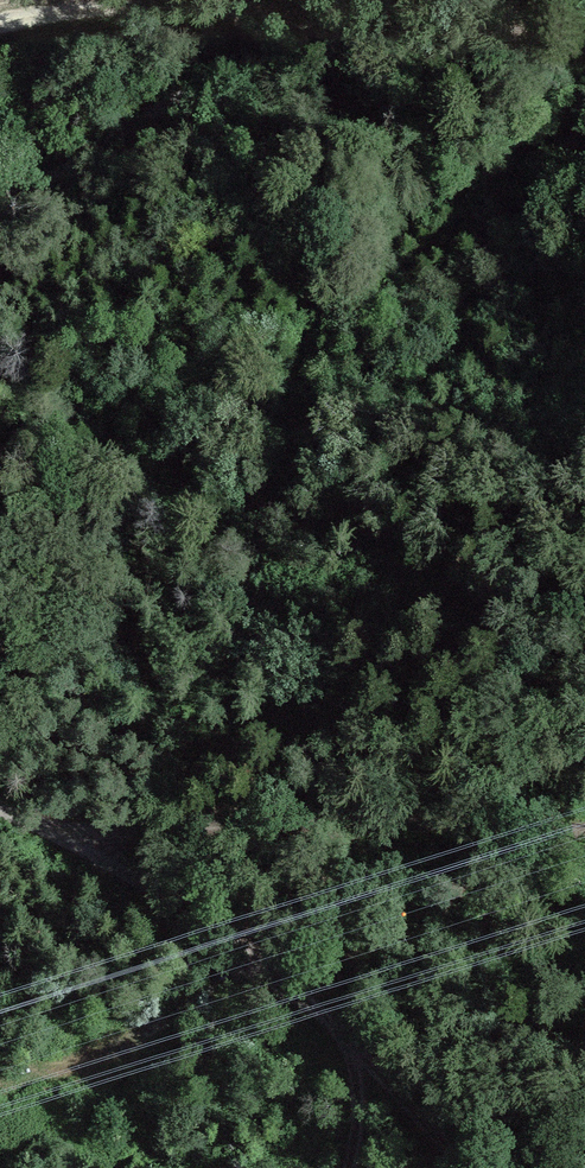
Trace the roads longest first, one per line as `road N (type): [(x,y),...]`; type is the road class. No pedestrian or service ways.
road 1 (track): [(584,12),(333,32),(215,73),(0,211)]
road 2 (track): [(0,813),(314,1005),(463,1167)]
road 3 (track): [(584,833),(55,845)]
road 4 (track): [(0,28),(73,7),(221,8),(333,32)]
road 5 (track): [(247,967),(110,1082)]
road 6 (track): [(355,1043),(358,1138),(344,1167)]

